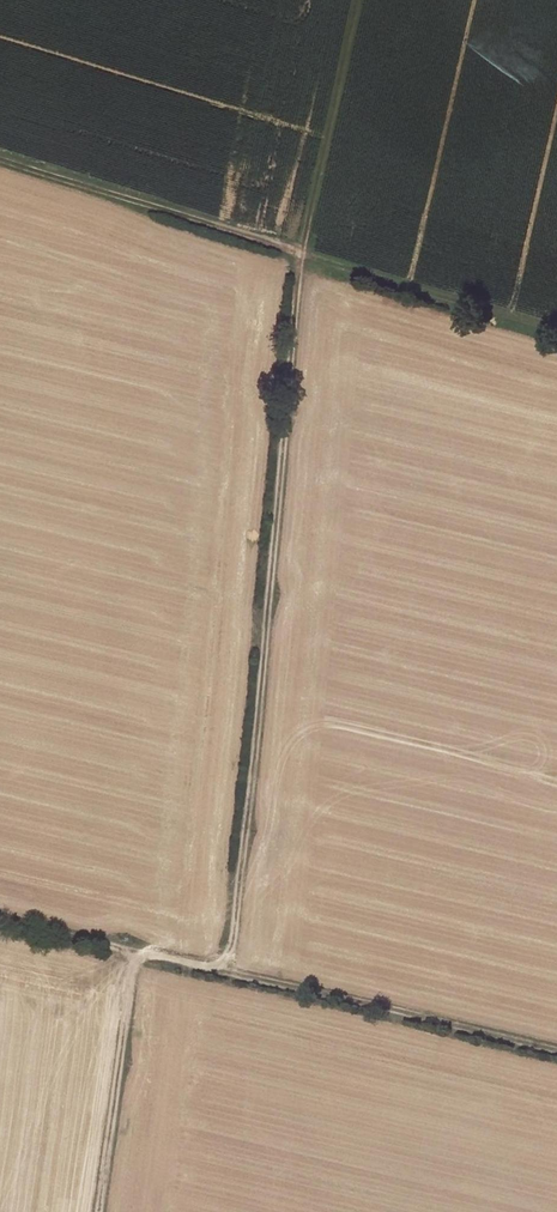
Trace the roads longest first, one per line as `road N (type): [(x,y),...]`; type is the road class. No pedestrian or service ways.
road 1 (track): [(228,986),(299,252),(356,0)]
road 2 (track): [(0,937),(556,1063)]
road 3 (track): [(299,252),(0,160)]
road 4 (track): [(99,1211),(131,969)]

